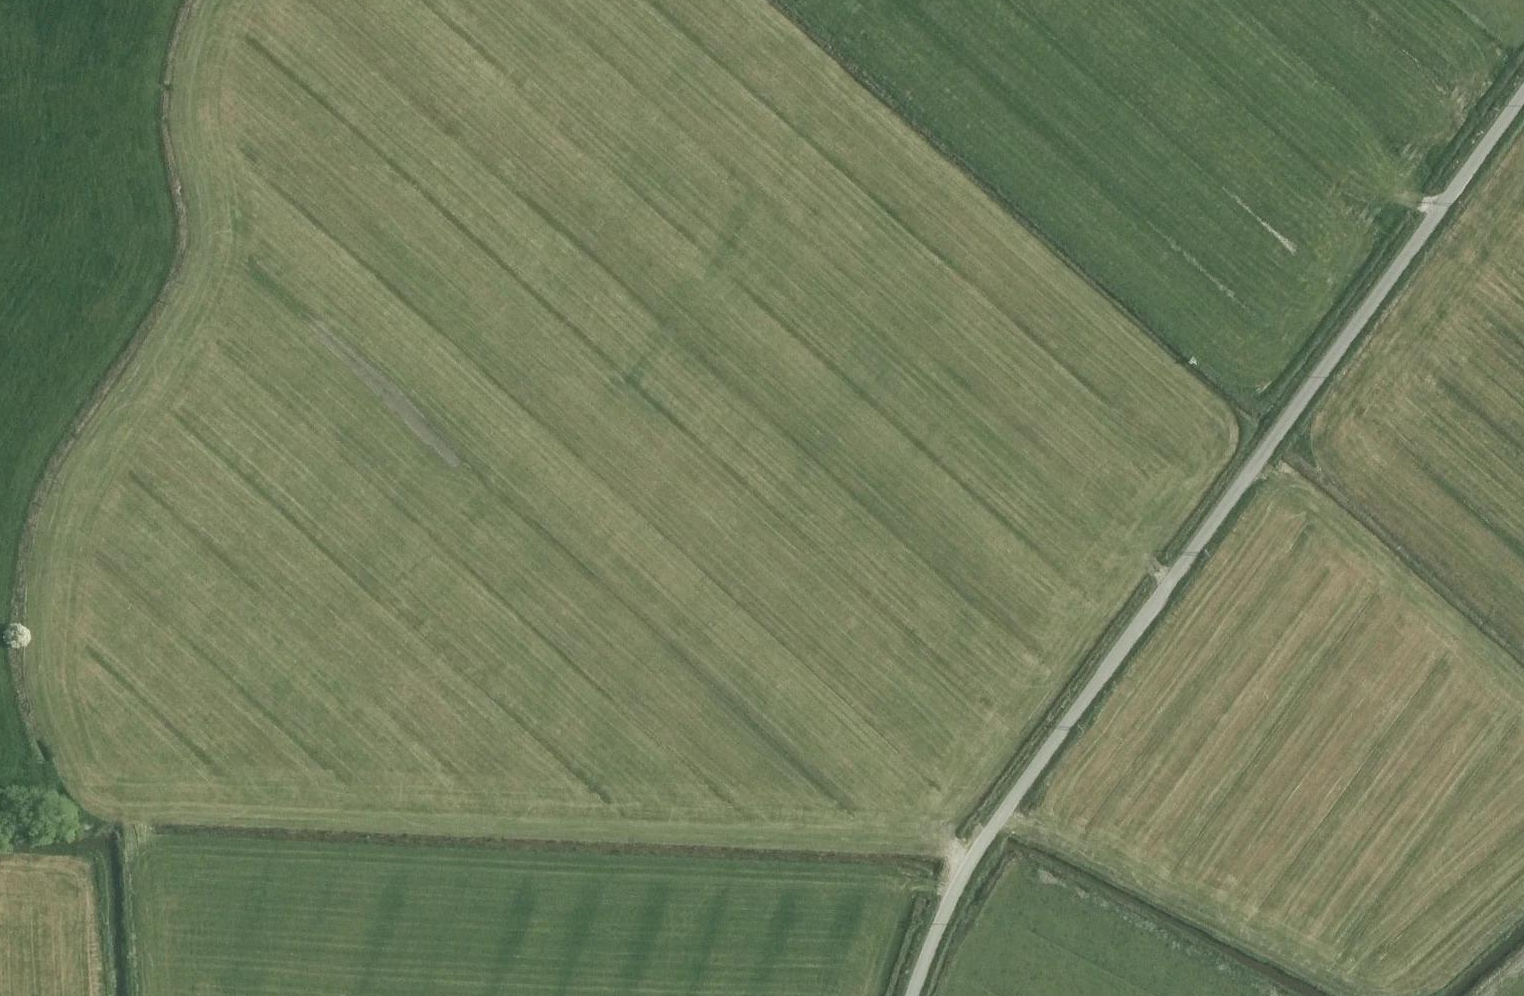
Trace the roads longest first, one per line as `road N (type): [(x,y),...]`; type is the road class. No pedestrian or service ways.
road 1 (unclassified): [(916,995),(955,880),(1523,97)]

